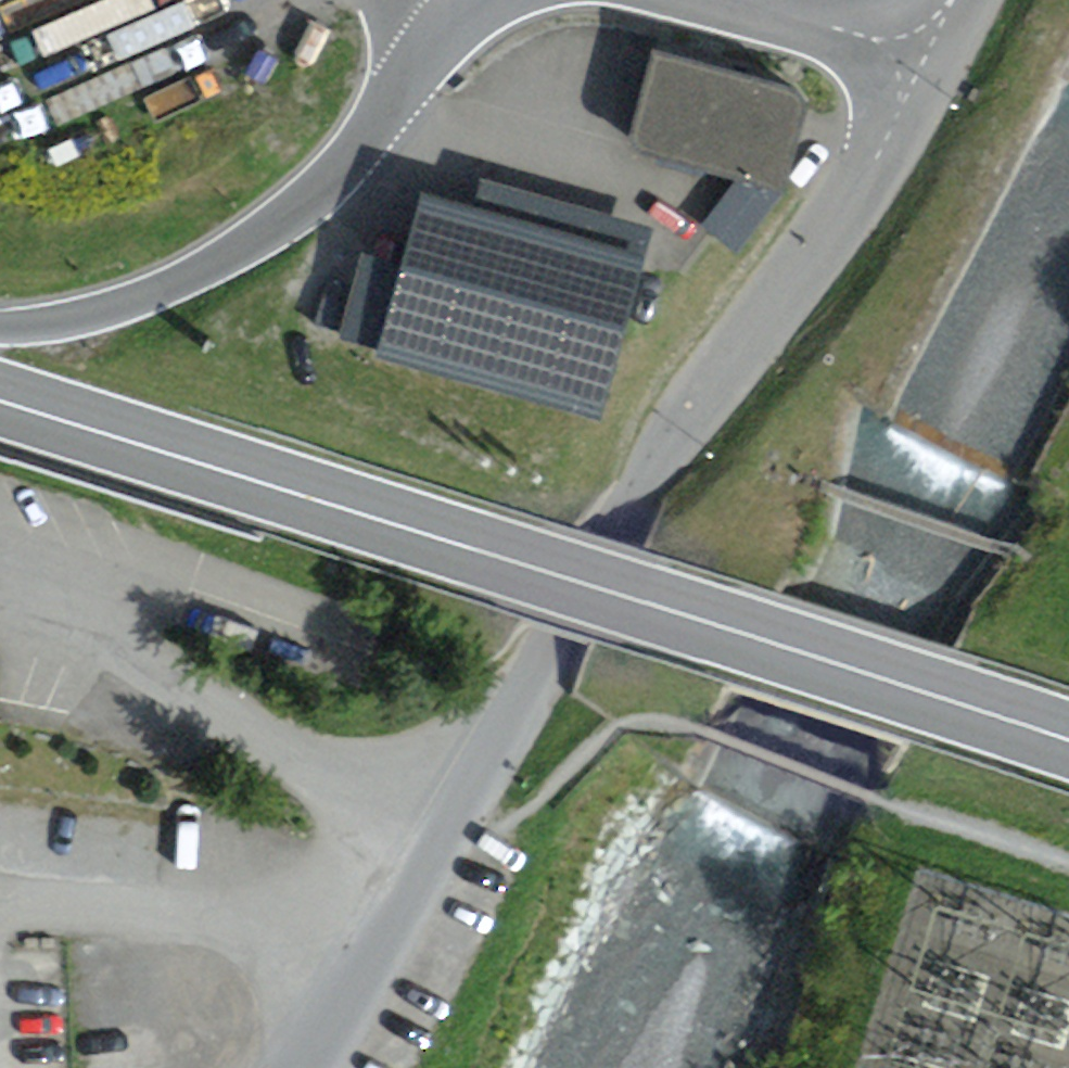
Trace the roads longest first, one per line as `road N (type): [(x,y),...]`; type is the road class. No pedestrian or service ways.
road 1 (primary): [(1068,754),(0,400)]
road 2 (residential): [(935,52),(866,190),(671,432),(415,899)]
road 3 (unclassified): [(490,0),(436,49),(313,202),(203,273),(46,326),(0,324)]
road 4 (residential): [(935,52),(879,26),(751,0)]
road 5 (residential): [(325,1067),(415,899)]
road 6 (track): [(903,813),(1068,865)]

